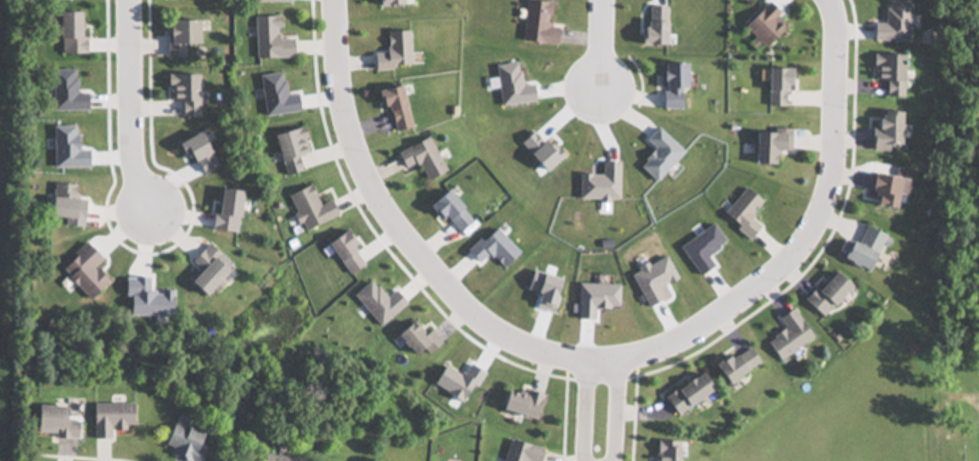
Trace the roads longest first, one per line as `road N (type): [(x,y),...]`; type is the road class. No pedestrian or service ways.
road 1 (residential): [(603,360),(573,365),(455,304),(370,173),(333,96),(336,0)]
road 2 (residential): [(829,0),(845,67),(839,173),(818,237),(775,285),(682,339),(603,360)]
road 3 (residential): [(157,221),(146,173),(140,0)]

